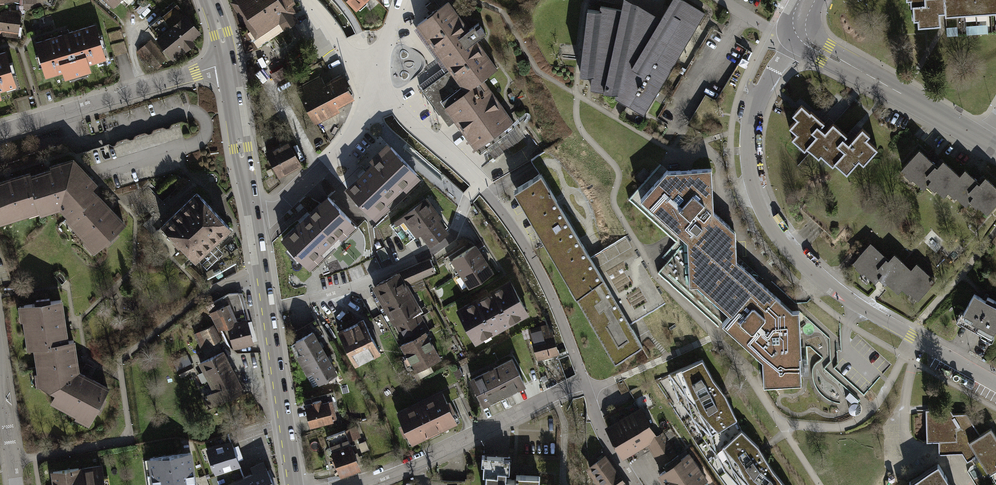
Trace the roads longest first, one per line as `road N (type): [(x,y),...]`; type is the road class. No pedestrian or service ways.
road 1 (residential): [(800,29),(761,89),(752,130),(757,179),(773,220),(834,291),(995,384)]
road 2 (residential): [(477,187),(452,236),(428,254),(344,291),(268,309)]
road 3 (residential): [(356,484),(419,464),(582,383)]
road 4 (residential): [(227,64),(0,133)]
road 5 (residential): [(982,141),(810,45),(800,29)]
road 6 (secondary): [(268,309),(294,484)]
road 7 (secondary): [(227,64),(254,220)]
road 8 (residential): [(526,253),(582,383)]
road 9 (residential): [(477,187),(377,88)]
road 10 (residential): [(0,362),(18,484)]

